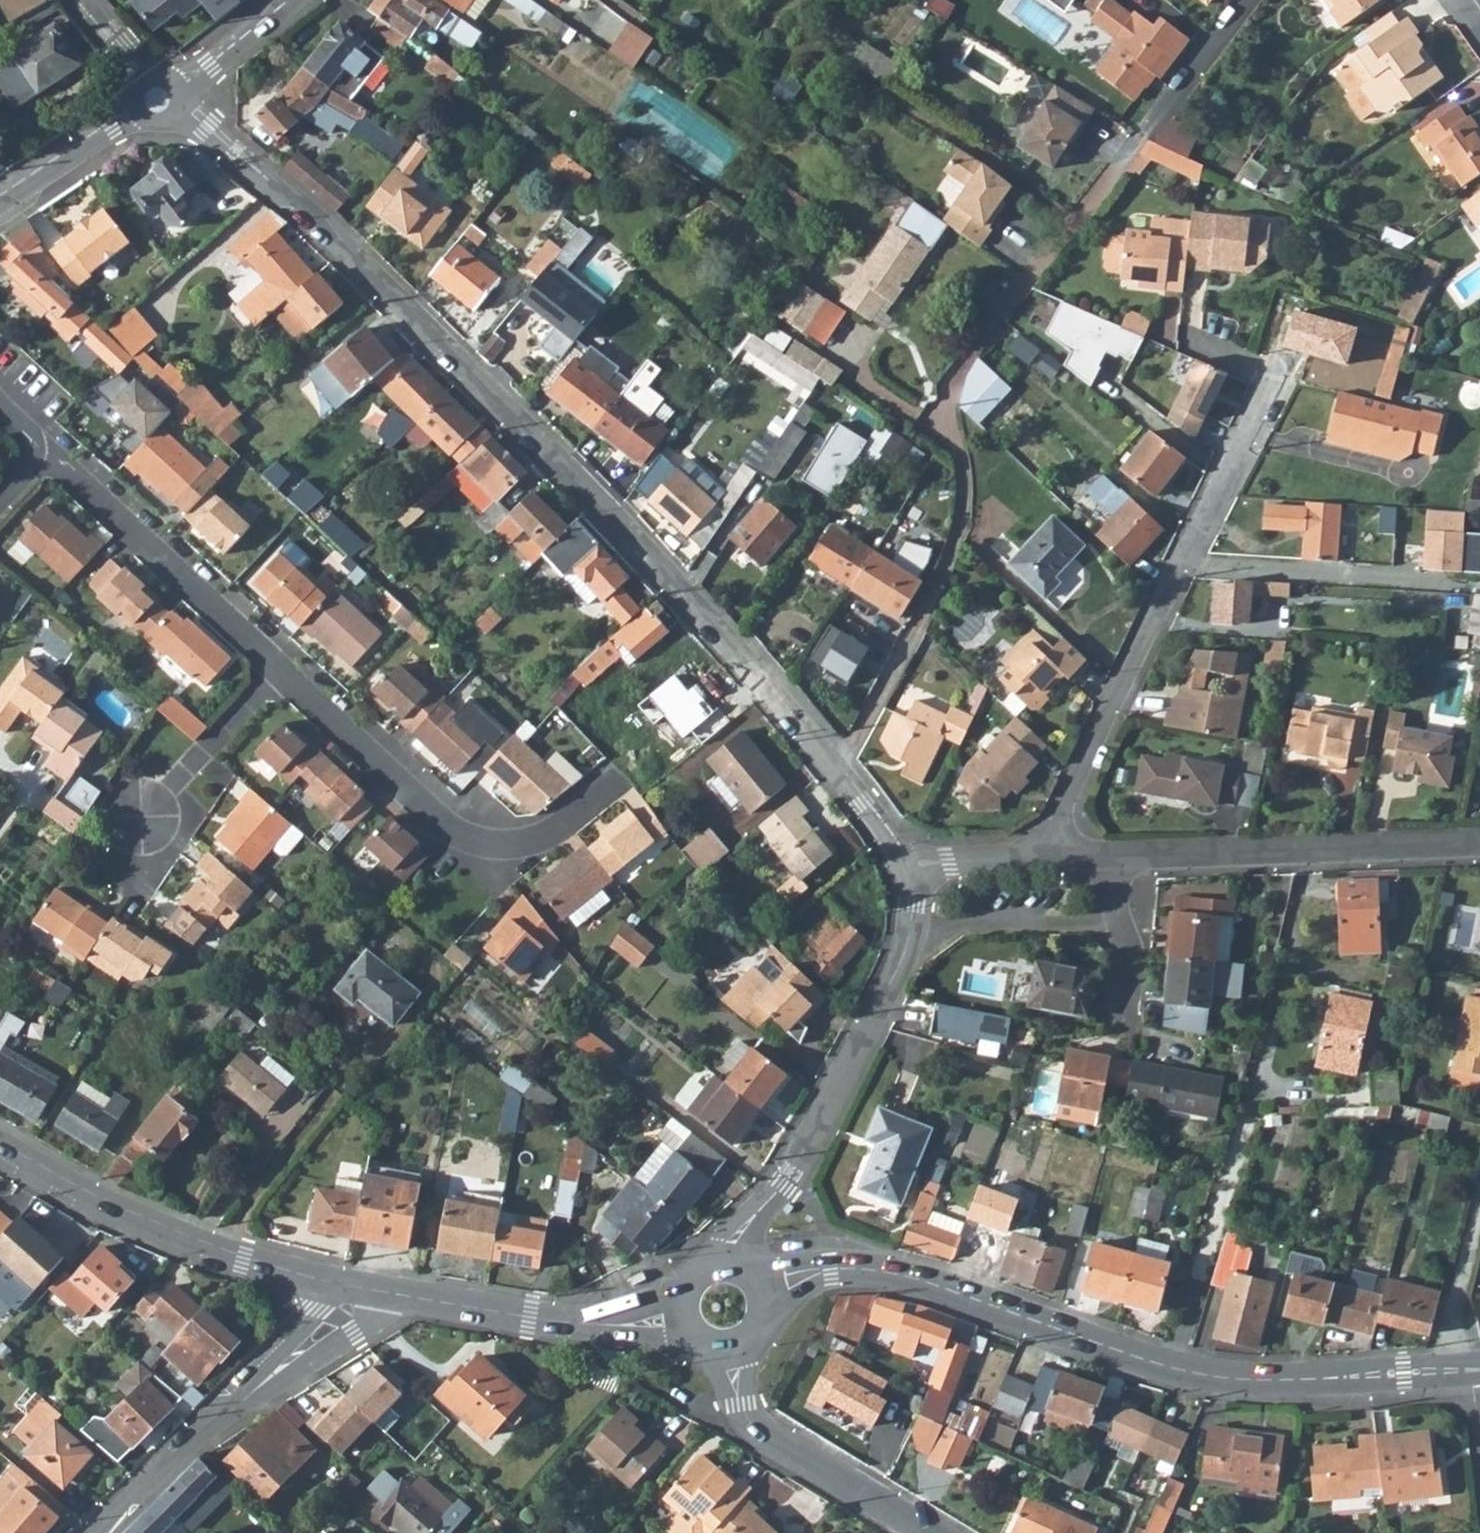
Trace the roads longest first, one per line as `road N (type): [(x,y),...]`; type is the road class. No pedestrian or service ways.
road 1 (residential): [(157,101),(207,127),(499,399),(673,583),(837,773)]
road 2 (tertiary): [(762,1284),(828,1268),(880,1270),(1205,1376),(1271,1381),(1474,1371)]
road 3 (residential): [(837,773),(961,536),(961,463),(945,414),(953,380),(1076,218)]
road 4 (residential): [(1187,340),(1271,387),(1062,806),(1051,855)]
road 5 (residential): [(904,867),(912,925),(900,964),(783,1187),(737,1235),(727,1261)]
road 6 (residential): [(621,777),(539,840),(502,848),(463,838),(280,669)]
road 7 (tertiary): [(0,1143),(179,1235),(356,1289)]
road 8 (residential): [(1109,858),(1479,845)]
road 9 (residential): [(356,1289),(338,1317),(99,1532)]
road 10 (residential): [(280,669),(45,454)]
road 11 (tertiary): [(930,1532),(766,1435),(741,1407),(729,1352)]
road 12 (residential): [(1241,0),(1076,218)]
road 13 (tertiary): [(356,1289),(564,1322)]
road 14 (residential): [(140,815),(280,669)]
road 15 (tertiary): [(0,206),(157,101)]
road 16 (residential): [(1124,1031),(1128,929),(1109,858)]
road 17 (tertiary): [(157,101),(281,0)]
road 18 (residential): [(904,867),(1051,855)]
road 19 (tertiary): [(564,1322),(689,1339)]
road 20 (residential): [(157,101),(84,0)]

